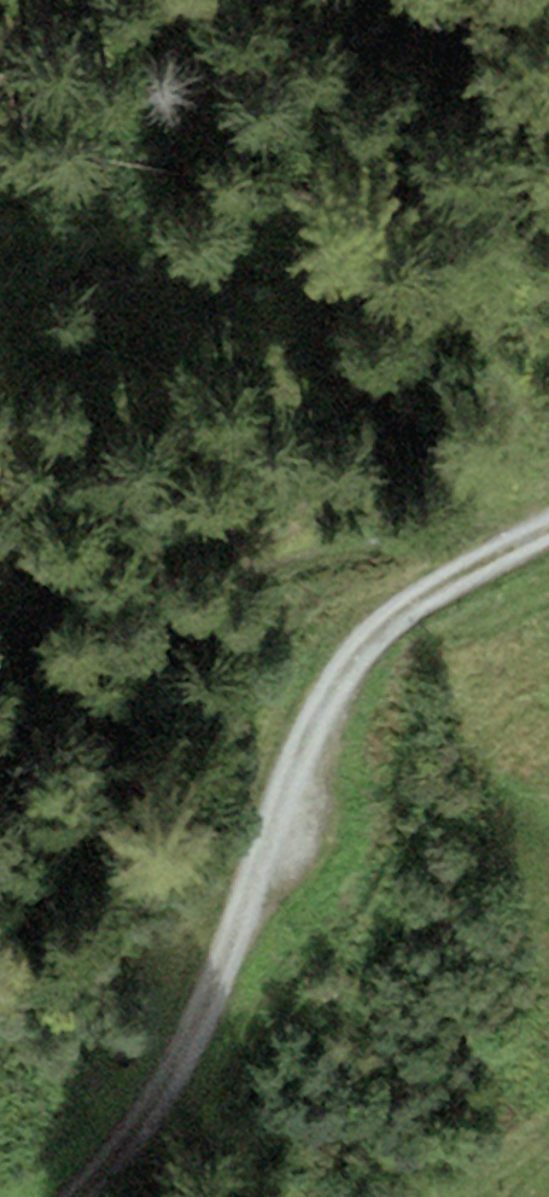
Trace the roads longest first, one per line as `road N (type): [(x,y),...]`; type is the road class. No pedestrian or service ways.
road 1 (track): [(52,1196),(156,1100),(339,672),(407,609),(548,526)]
road 2 (track): [(548,513),(0,630)]

